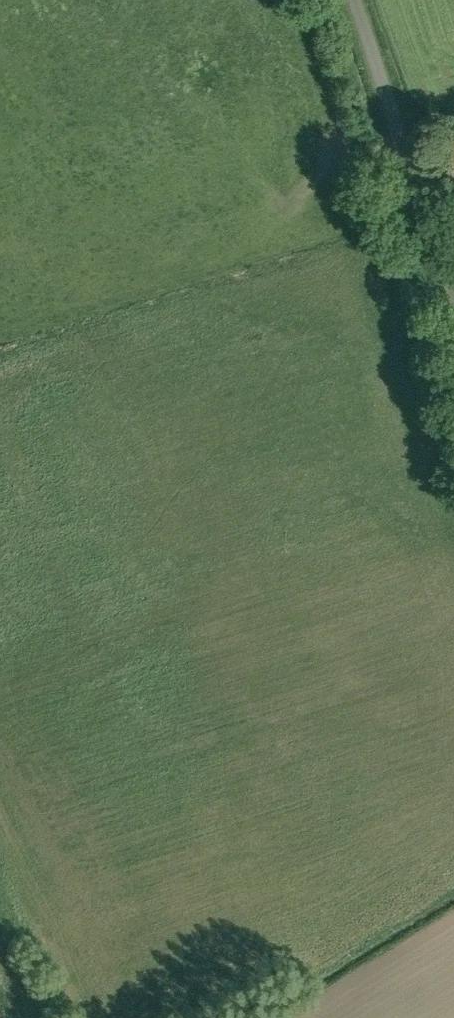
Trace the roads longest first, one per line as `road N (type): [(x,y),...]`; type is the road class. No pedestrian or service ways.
road 1 (unclassified): [(453,300),(352,0)]

